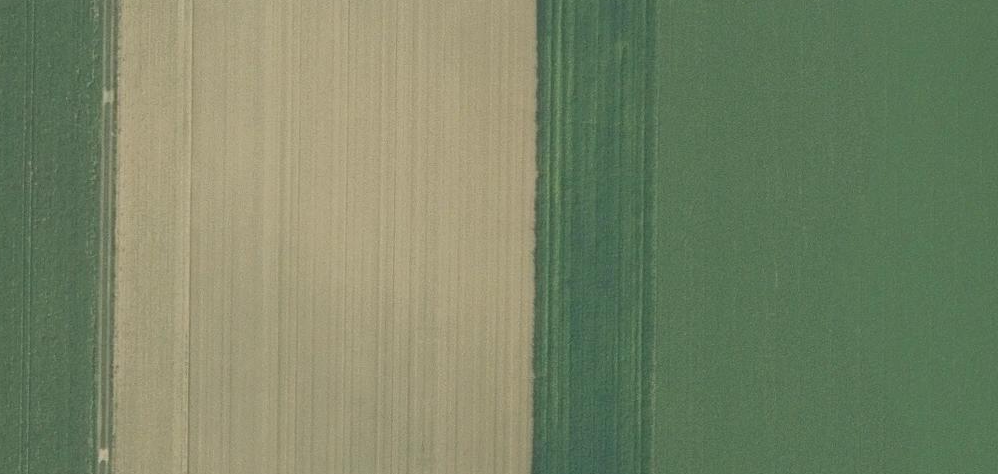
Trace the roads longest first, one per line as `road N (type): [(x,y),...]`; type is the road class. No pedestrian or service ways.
road 1 (track): [(112,0),(104,473)]

